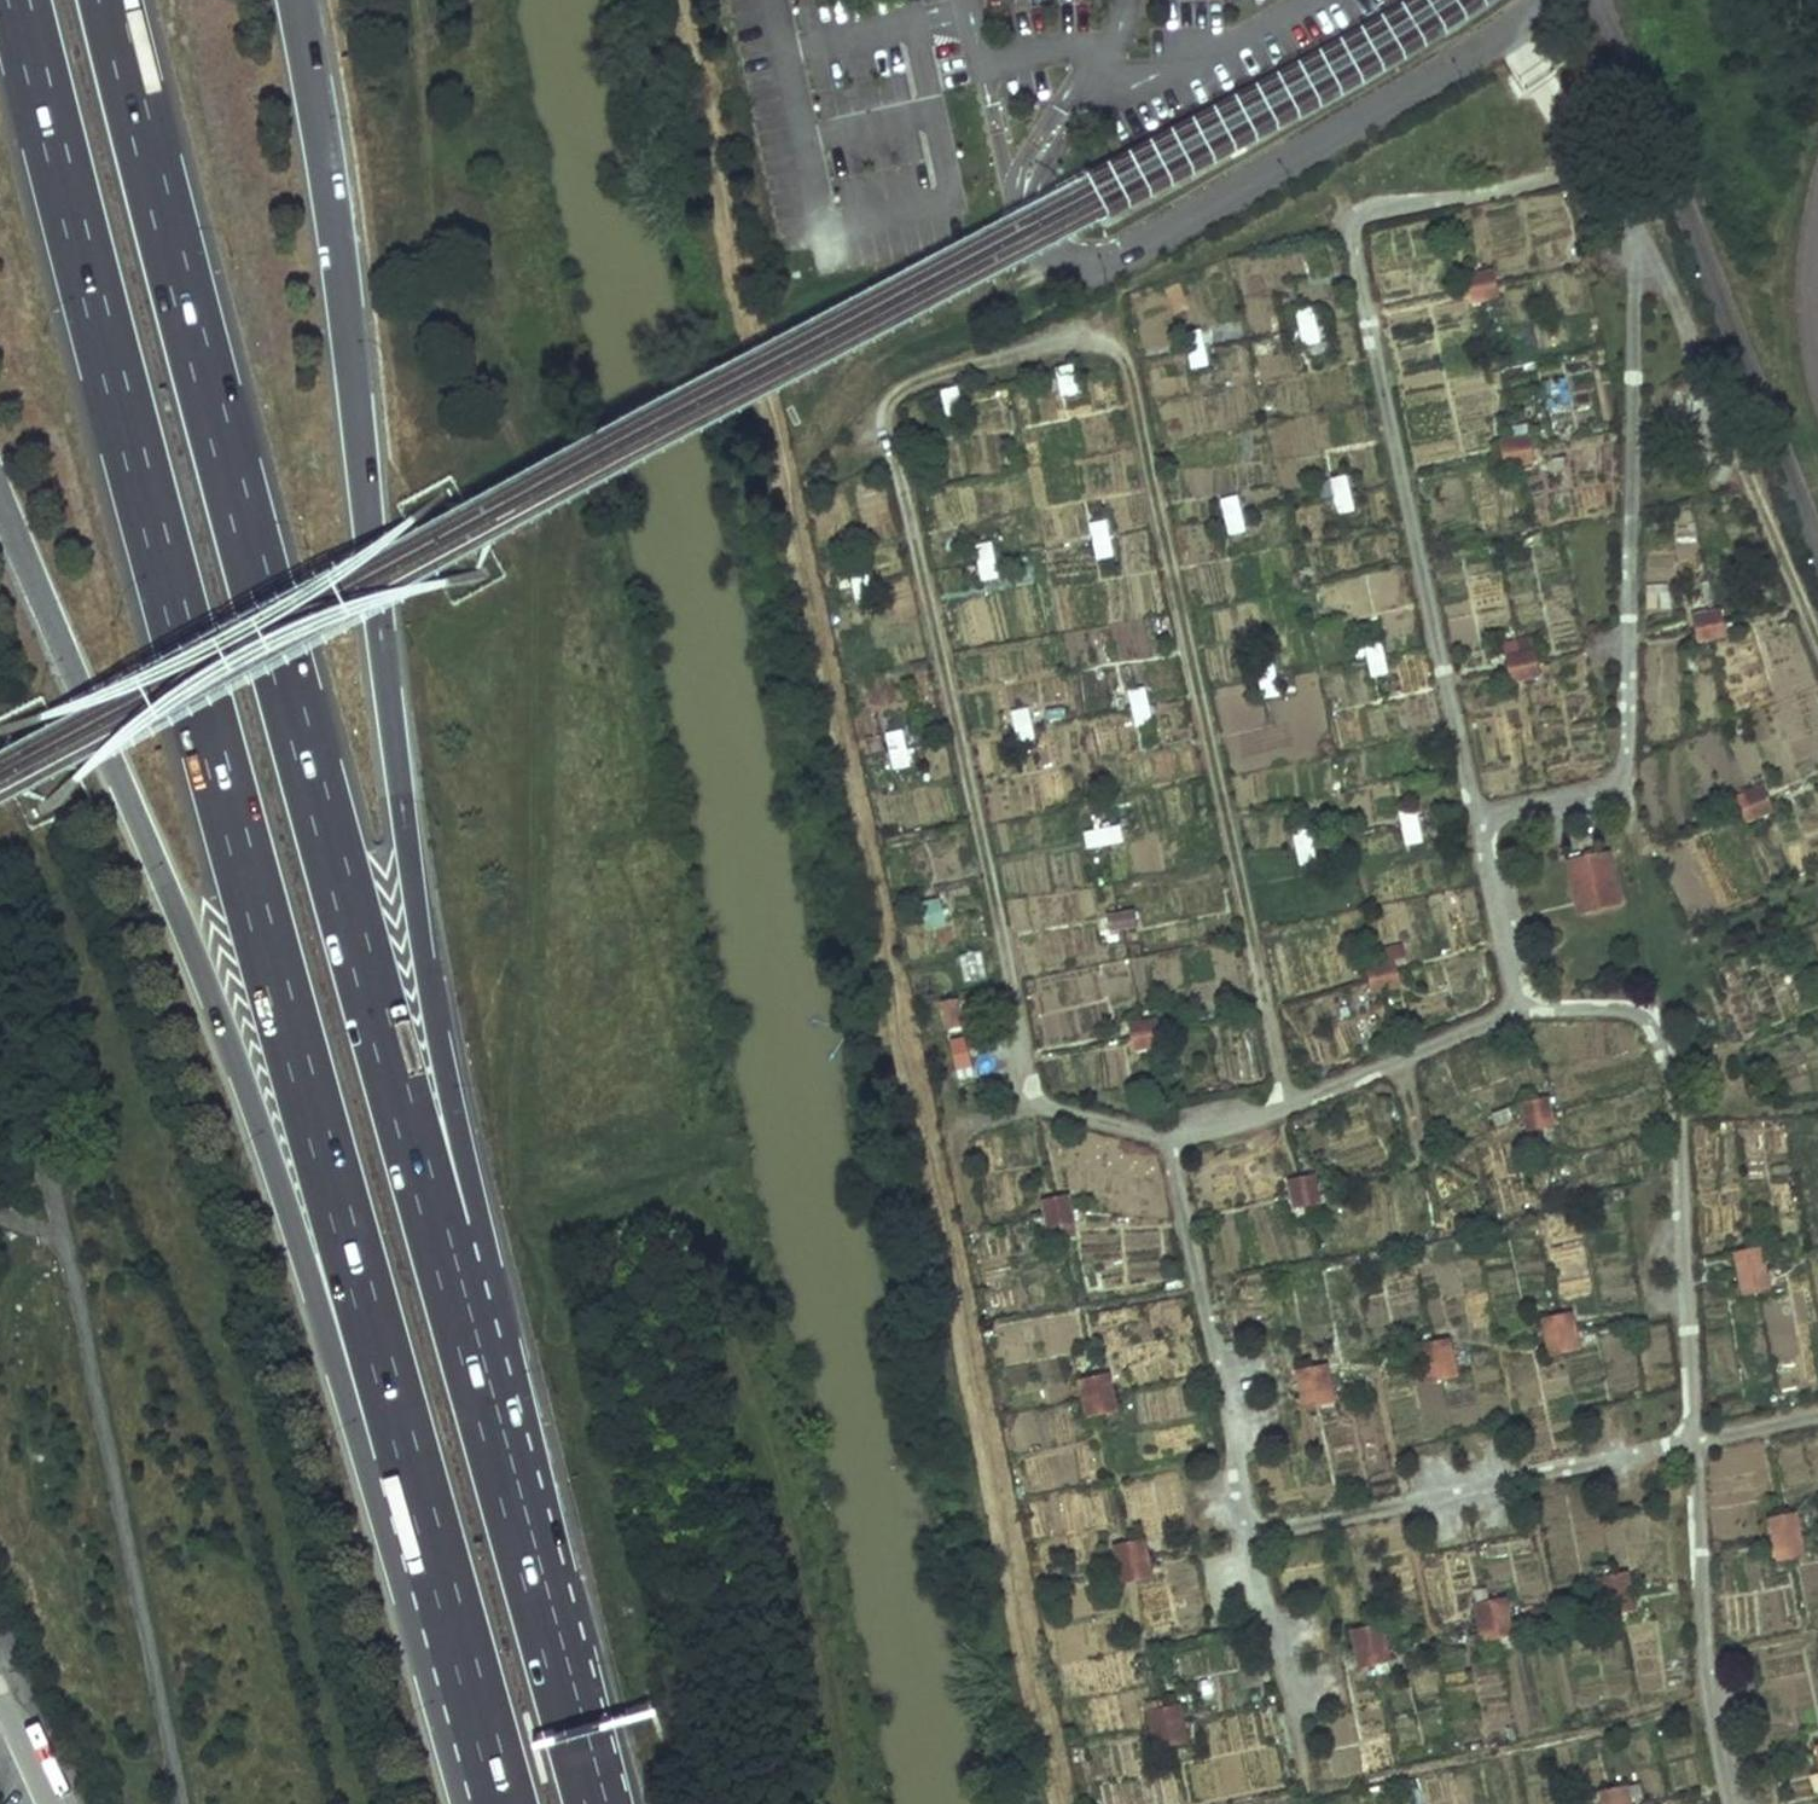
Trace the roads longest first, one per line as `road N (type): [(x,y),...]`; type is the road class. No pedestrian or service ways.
road 1 (motorway): [(20,0),(182,627),(506,1803)]
road 2 (motorway): [(0,487),(240,1054),(318,1288),(371,1486),(497,1803)]
road 3 (motorway): [(452,1281),(264,595),(112,0)]
road 4 (motorway): [(452,1281),(480,1216),(421,911),(349,301),(302,0)]
road 5 (motorway): [(596,1803),(452,1281)]

